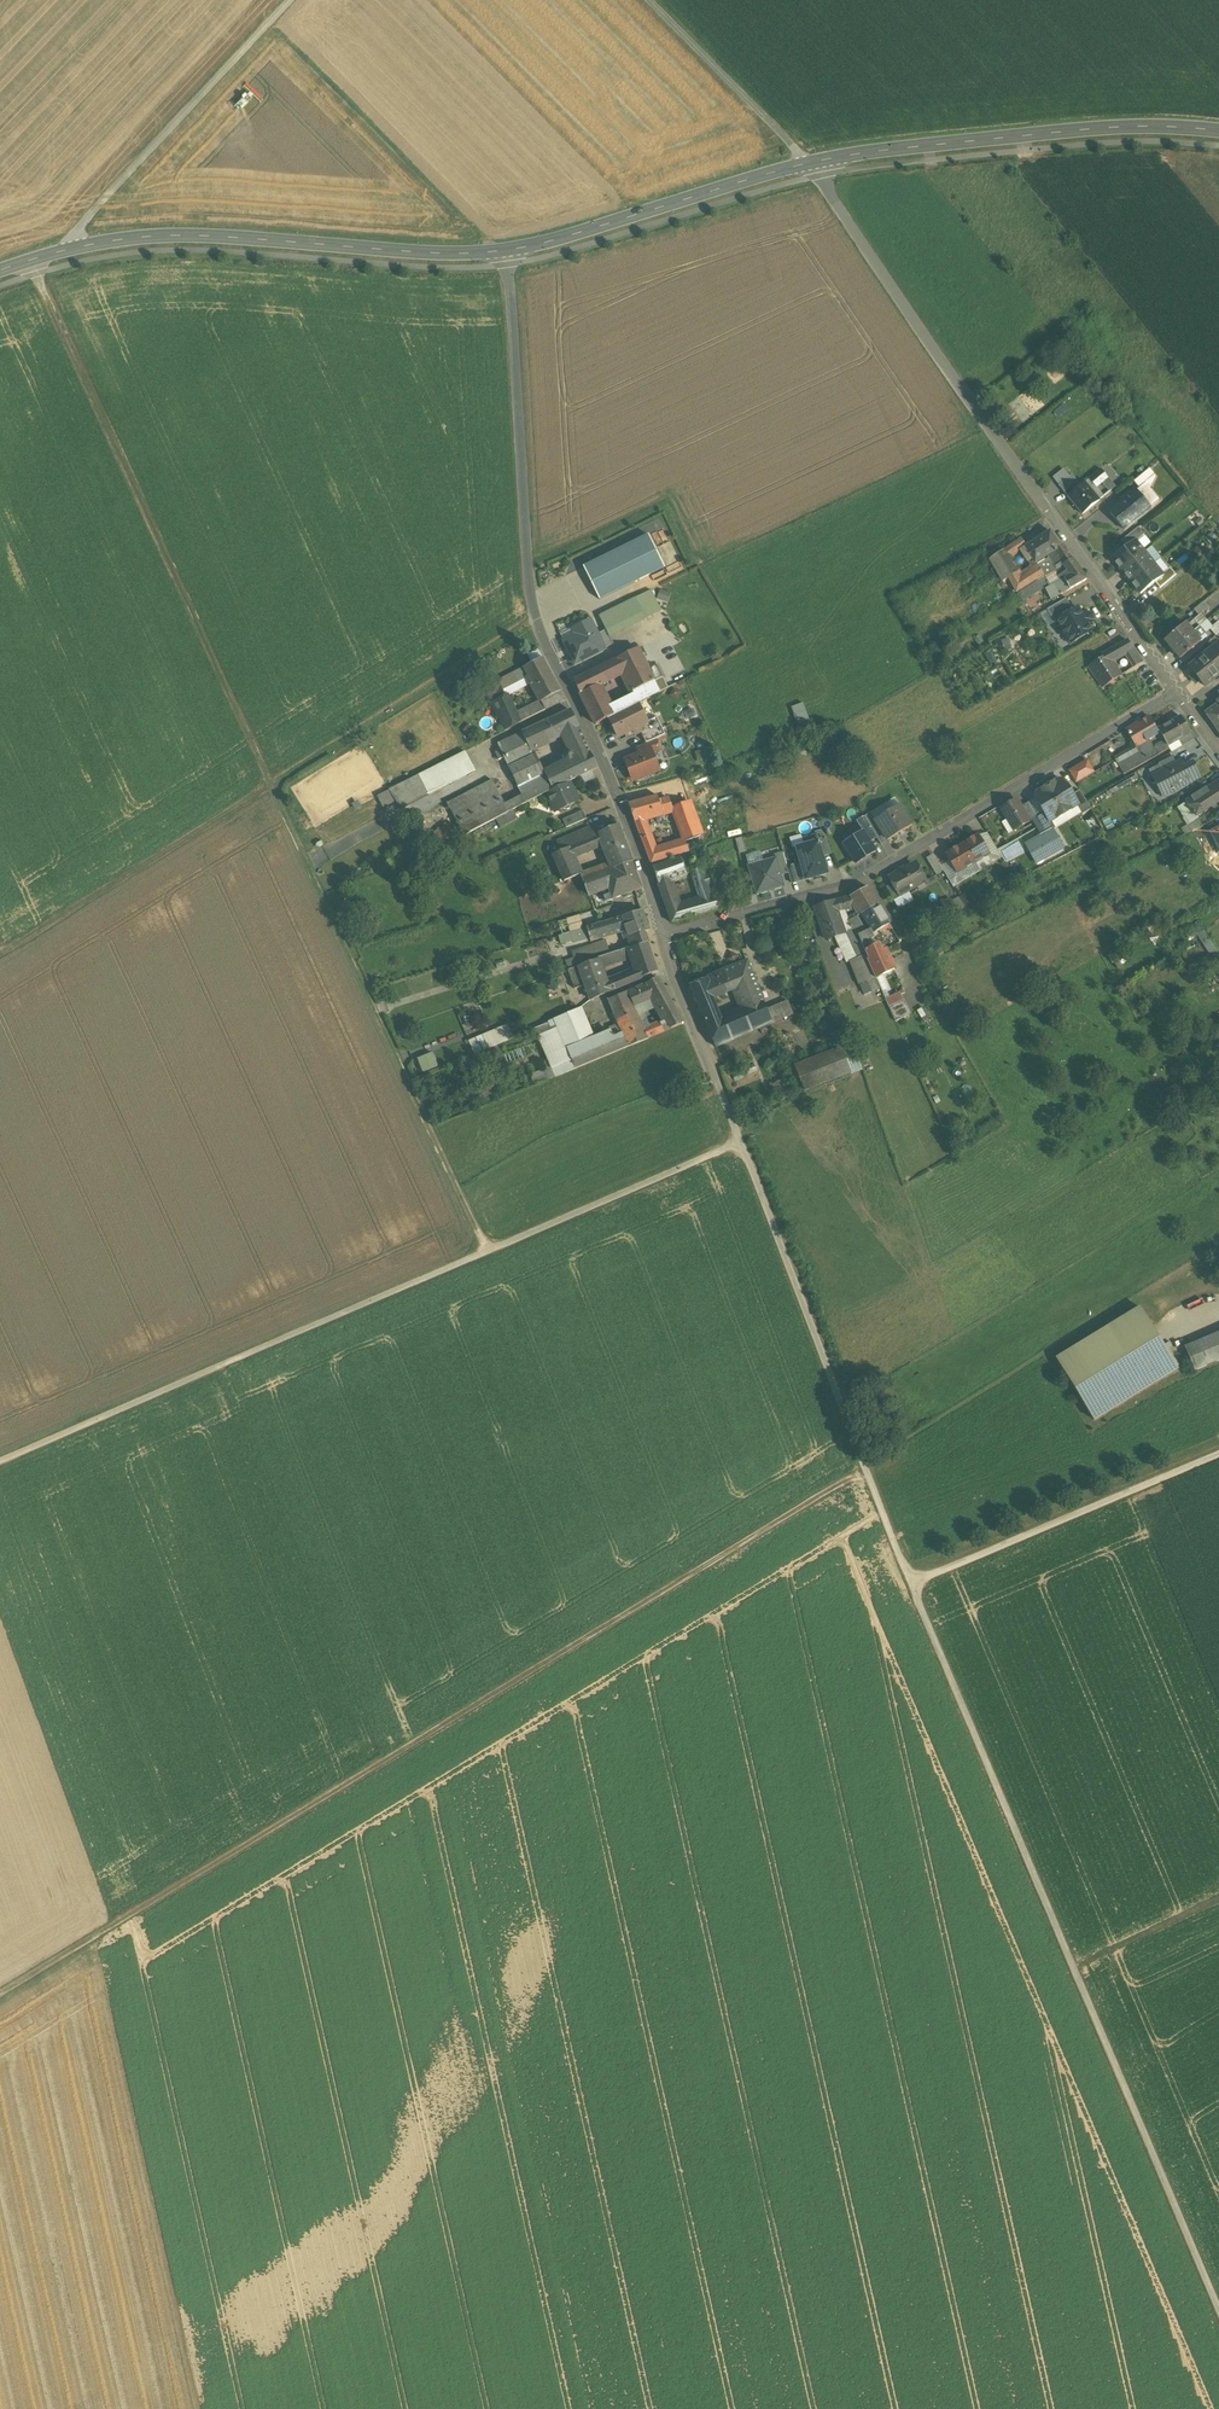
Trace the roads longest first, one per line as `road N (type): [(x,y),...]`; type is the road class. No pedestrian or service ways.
road 1 (track): [(30,259),(488,1251)]
road 2 (track): [(0,1996),(869,1477)]
road 3 (track): [(0,1463),(740,1143)]
road 4 (track): [(912,1584),(1218,2306)]
road 5 (residential): [(664,937),(912,1584)]
road 6 (track): [(0,954),(537,622)]
road 7 (residential): [(664,937),(868,876),(1179,692)]
road 8 (secondary): [(0,270),(174,236),(503,252)]
road 9 (residential): [(932,346),(1179,692)]
road 10 (secondary): [(810,164),(1101,129),(1218,131)]
road 11 (residential): [(529,581),(537,622),(626,817),(664,937)]
road 12 (track): [(292,0),(86,220),(72,250)]
road 13 (track): [(912,1584),(1218,1453)]
road 14 (unclassified): [(503,252),(529,581)]
road 15 (track): [(498,252),(271,22)]
road 16 (secondary): [(503,252),(810,164)]
road 17 (track): [(810,164),(652,0)]
road 18 (unclassified): [(810,164),(932,346)]
road 19 (track): [(1078,1966),(1218,1899)]

